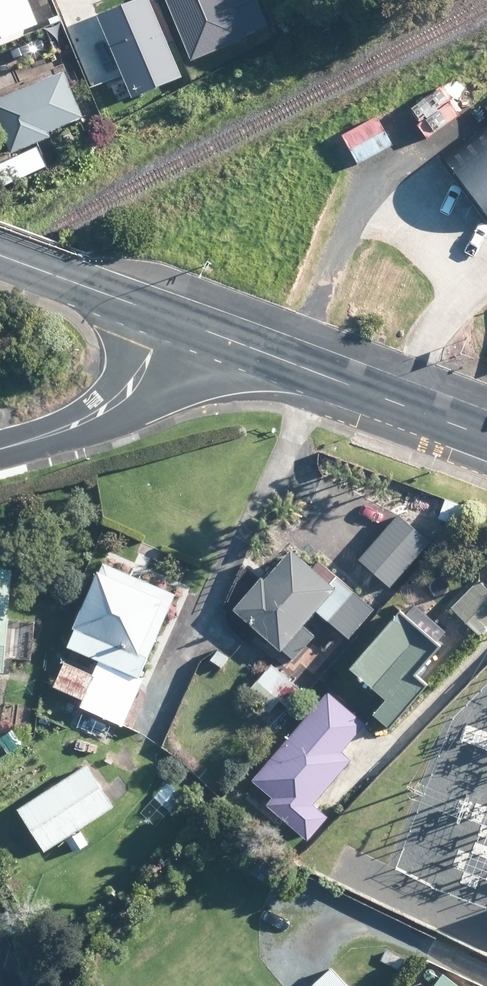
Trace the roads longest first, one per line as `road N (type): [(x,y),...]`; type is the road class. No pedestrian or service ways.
road 1 (secondary): [(486,438),(167,318)]
road 2 (residential): [(0,450),(78,427),(133,391),(167,318)]
road 3 (secondary): [(167,318),(0,257)]

